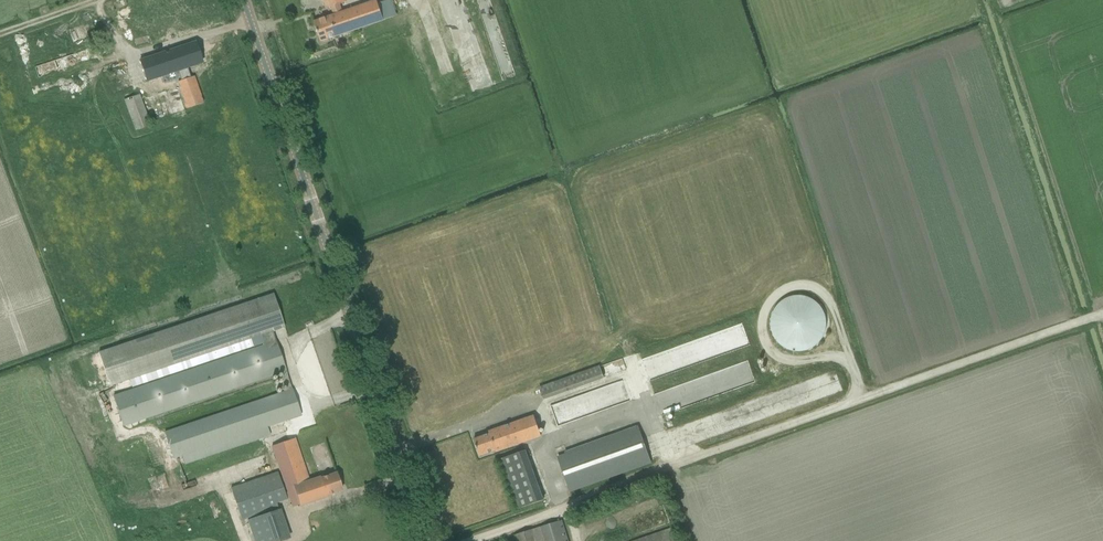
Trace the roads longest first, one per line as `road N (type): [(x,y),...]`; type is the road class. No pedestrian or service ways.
road 1 (track): [(1102,314),(464,540)]
road 2 (tertiary): [(427,540),(242,0)]

